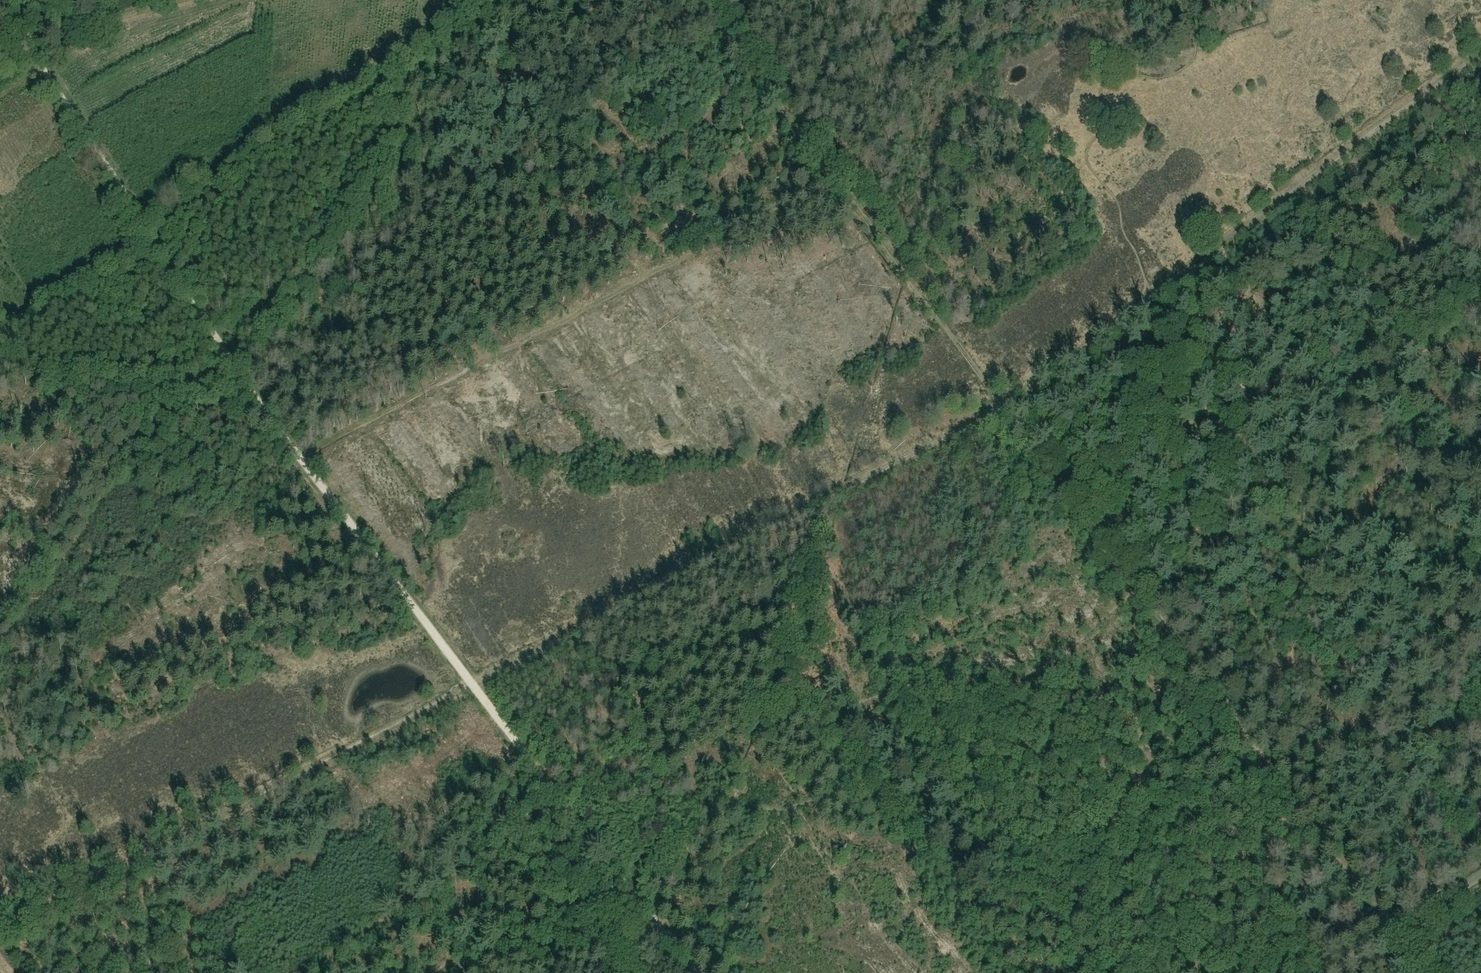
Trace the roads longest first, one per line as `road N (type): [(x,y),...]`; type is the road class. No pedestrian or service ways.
road 1 (unclassified): [(14,0),(30,46),(244,381),(693,972)]
road 2 (track): [(1006,404),(1393,931)]
road 3 (track): [(472,682),(1006,404)]
road 4 (track): [(472,682),(20,919)]
road 5 (track): [(1006,404),(704,0)]
road 6 (track): [(1152,295),(1480,49)]
road 7 (track): [(0,66),(46,39),(180,0)]
road 8 (track): [(1006,404),(1152,295)]
road 9 (unclassified): [(1327,972),(1480,876)]

